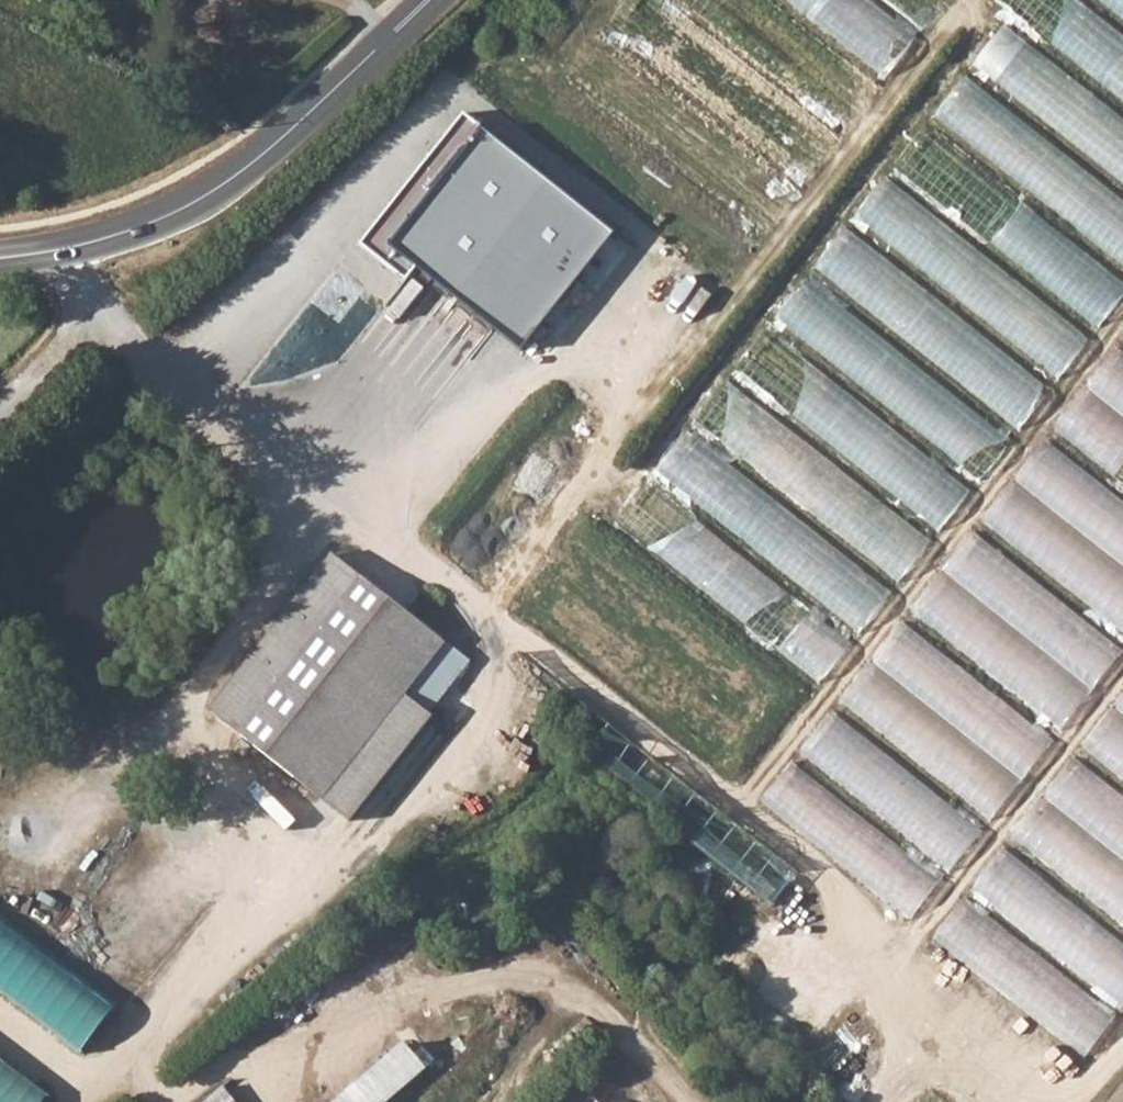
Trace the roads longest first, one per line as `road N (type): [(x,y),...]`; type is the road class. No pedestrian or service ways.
road 1 (track): [(66,248),(120,352),(922,958),(876,1101)]
road 2 (track): [(172,1101),(347,996),(499,987),(622,1027),(699,1101)]
road 3 (secondary): [(425,0),(219,187),(145,223),(0,260)]

